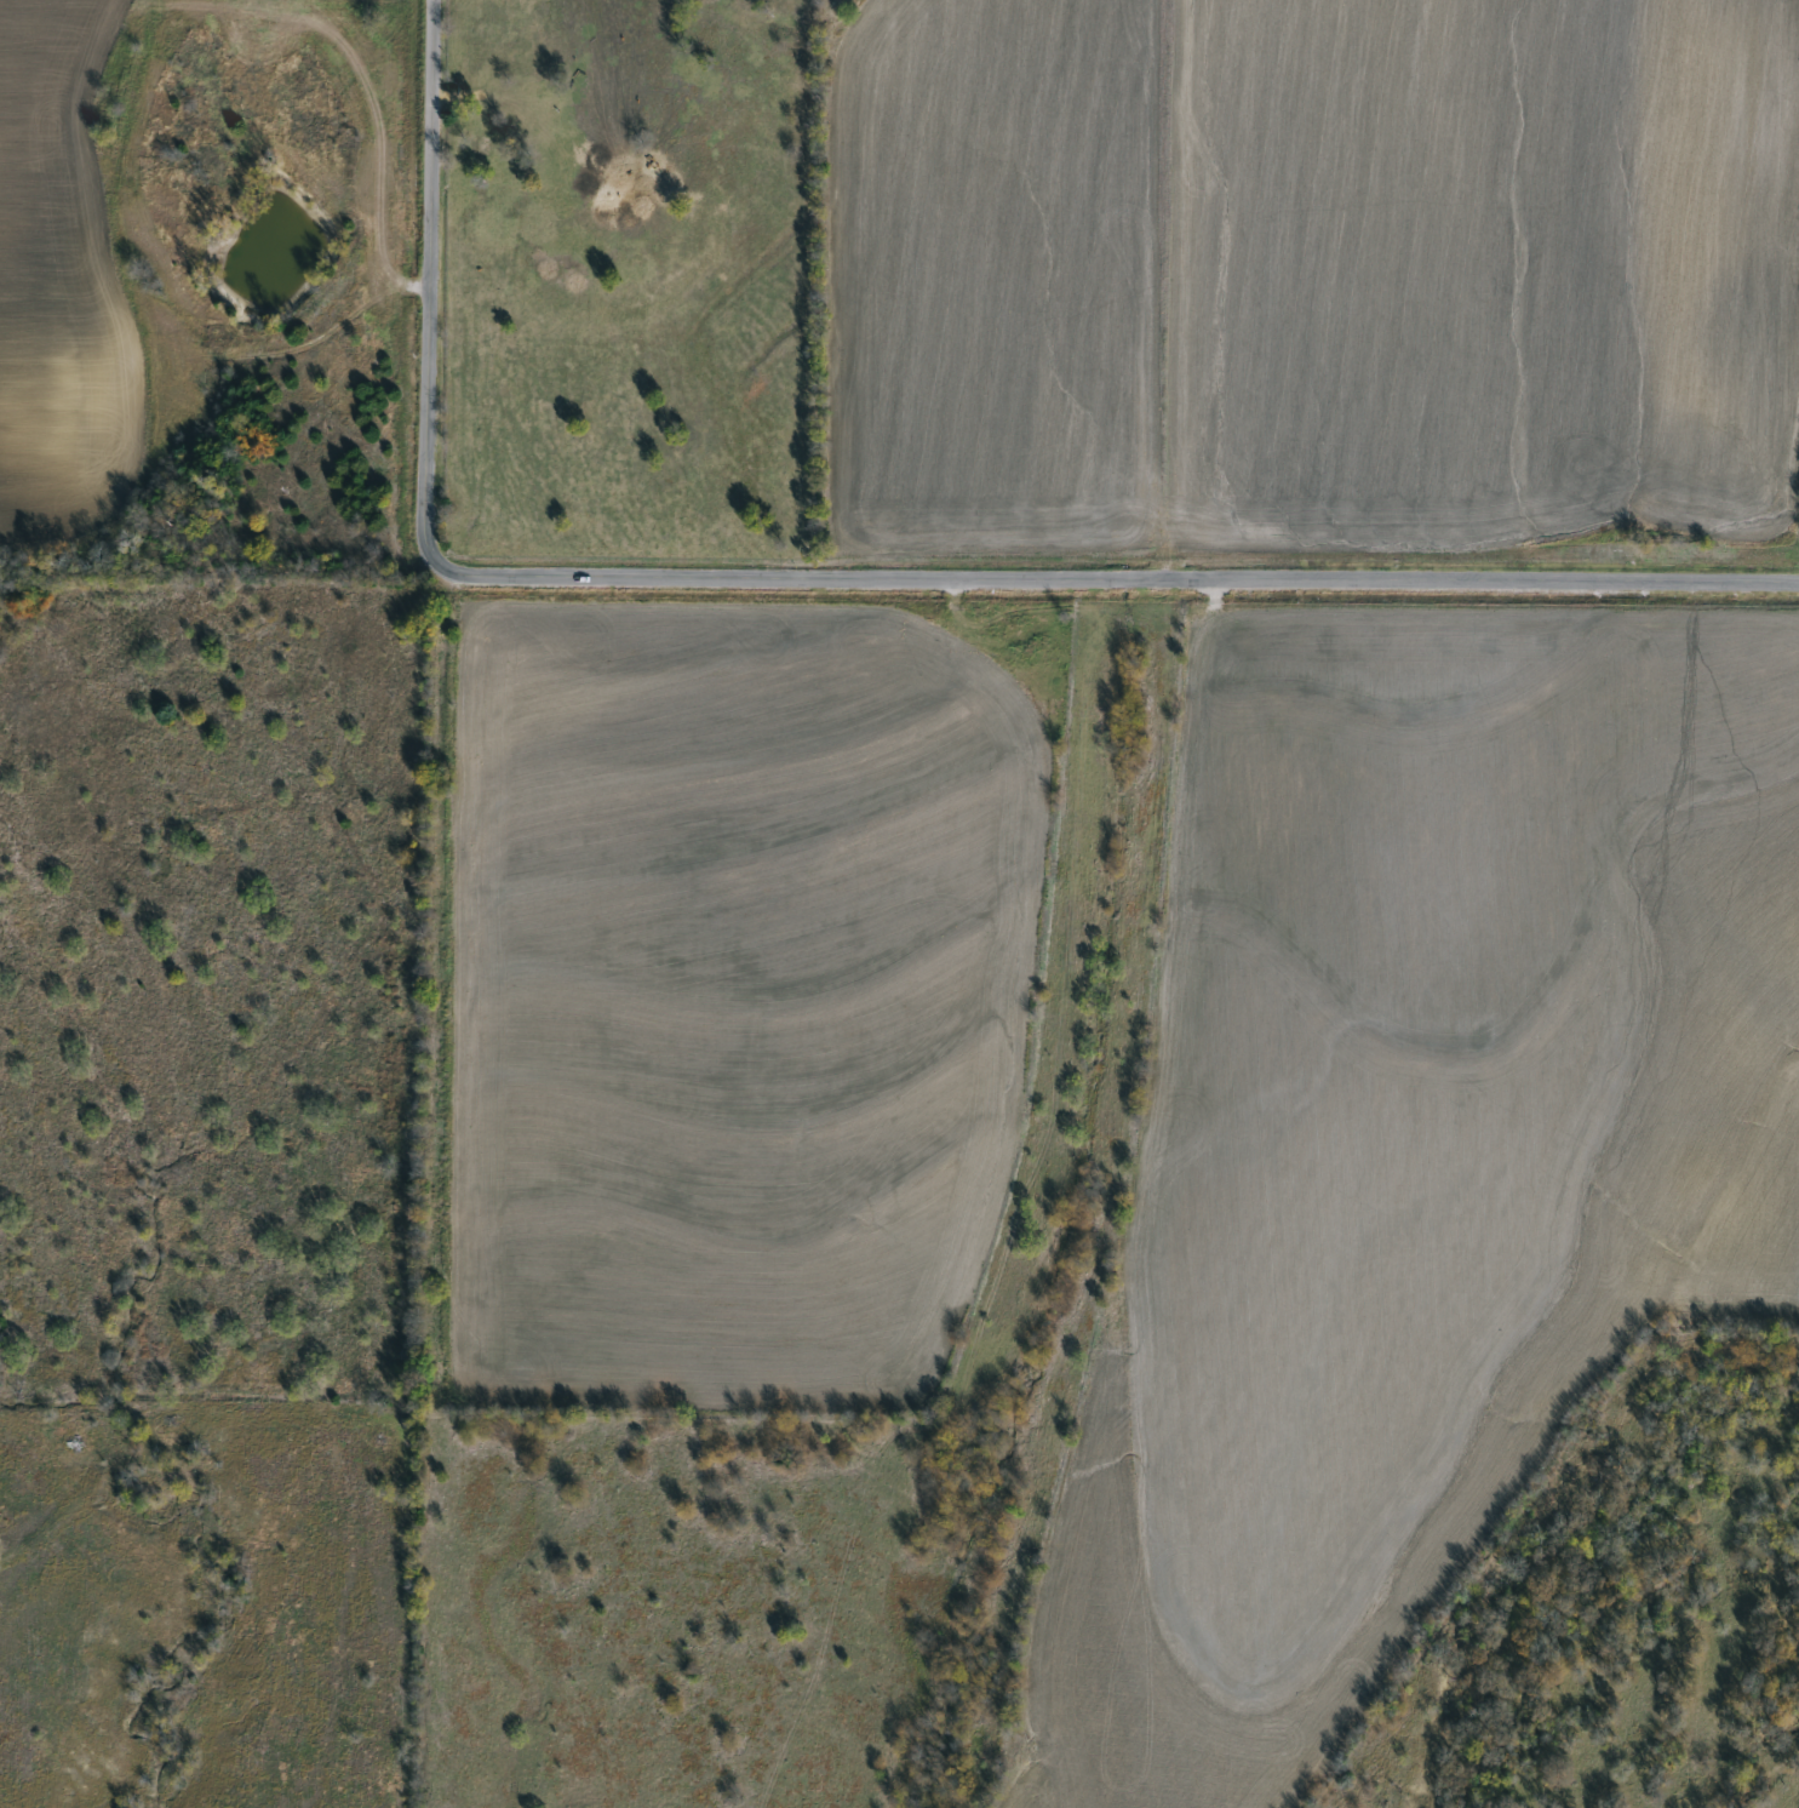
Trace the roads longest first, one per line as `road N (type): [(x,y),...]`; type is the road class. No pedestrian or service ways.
road 1 (residential): [(1798,583),(468,580),(452,570),(436,538),(446,282),(443,0)]

